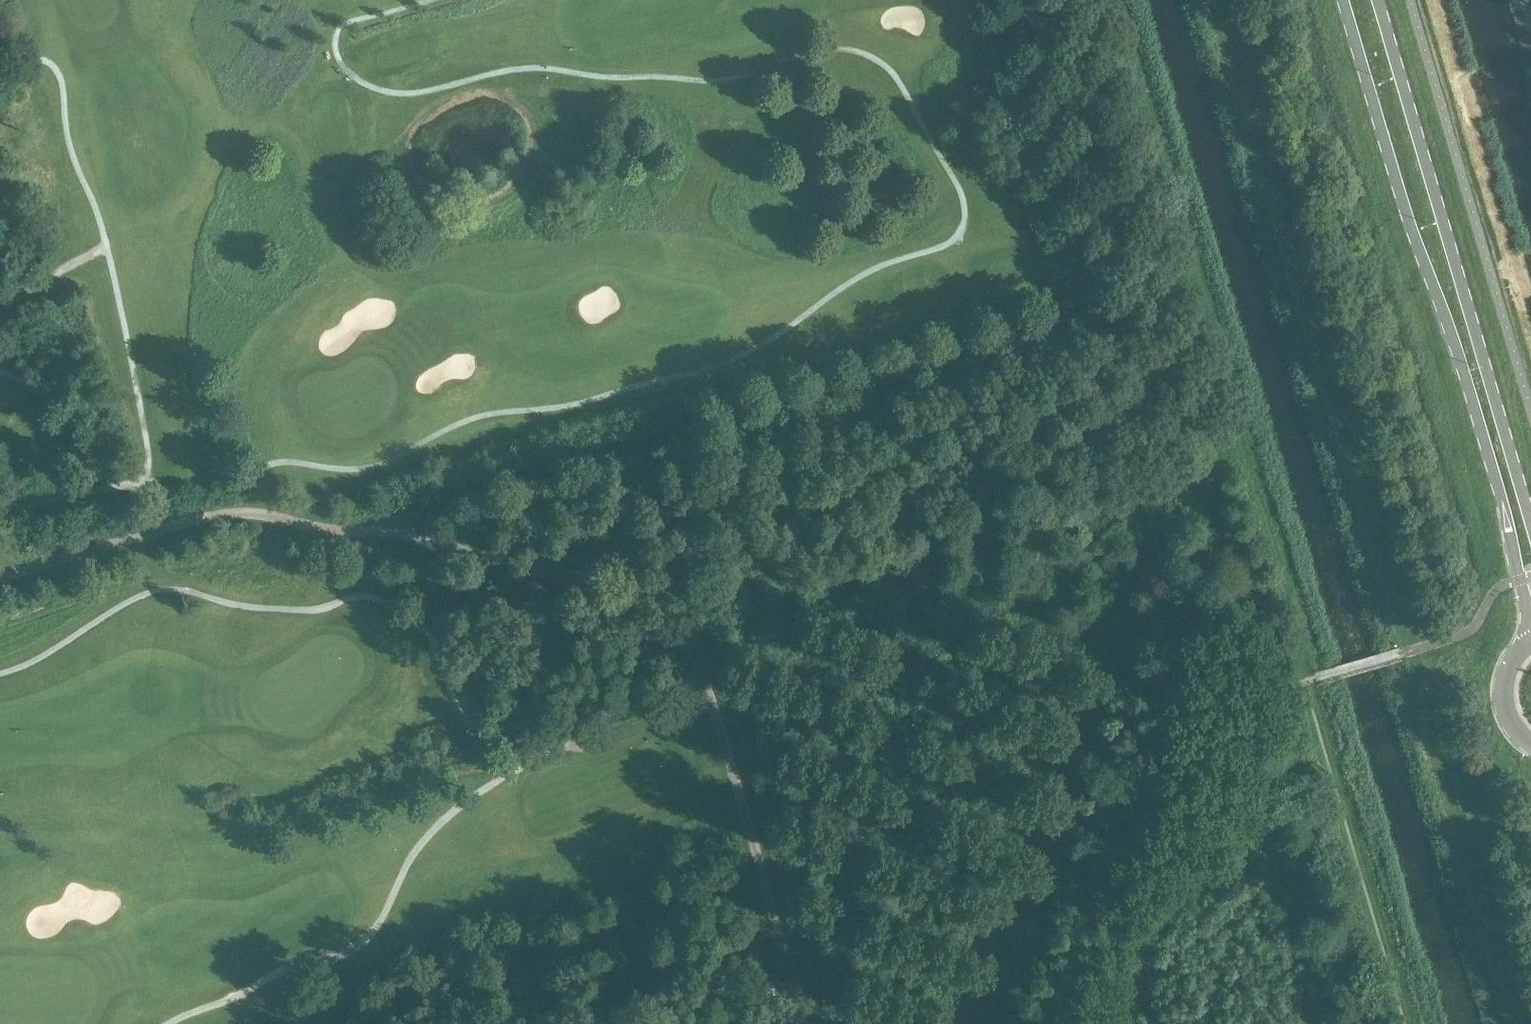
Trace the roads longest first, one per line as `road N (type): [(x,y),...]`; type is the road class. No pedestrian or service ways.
road 1 (secondary): [(1344,0),(1506,511),(1530,635)]
road 2 (secondary): [(1530,512),(1379,0)]

